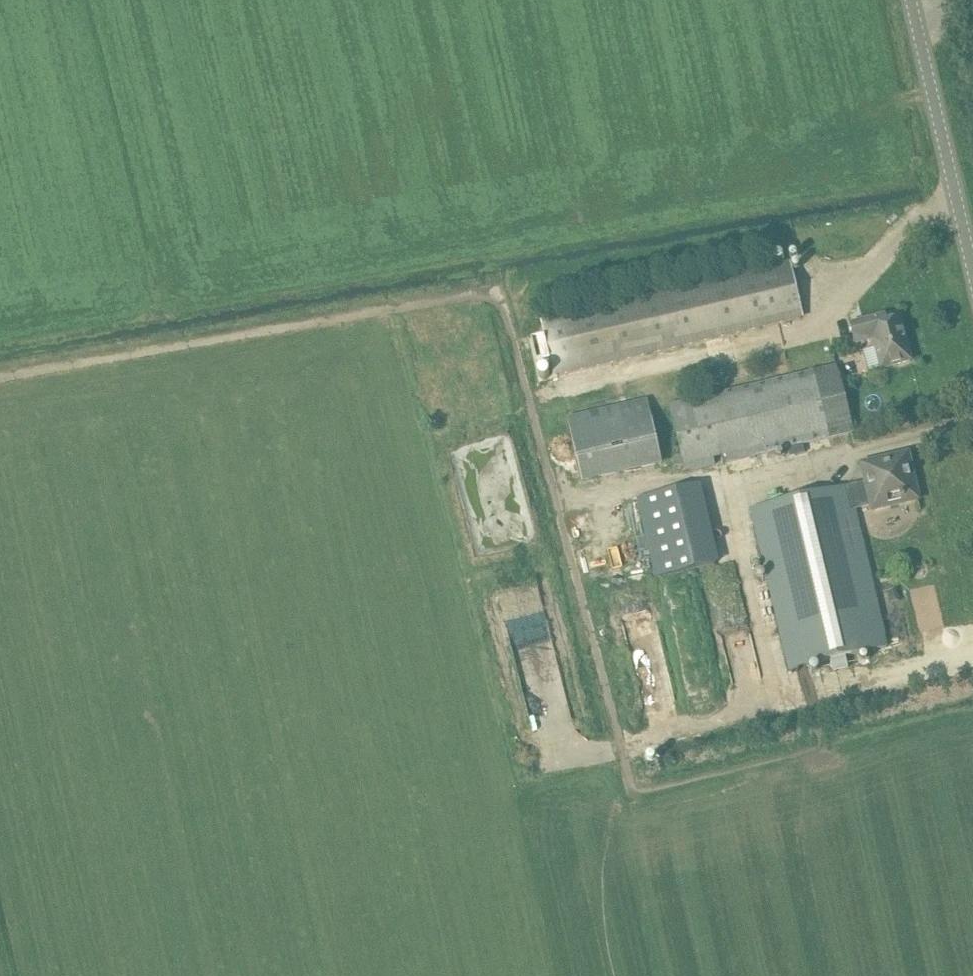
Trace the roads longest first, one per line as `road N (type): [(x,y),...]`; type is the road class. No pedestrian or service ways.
road 1 (tertiary): [(972,300),(906,0)]

